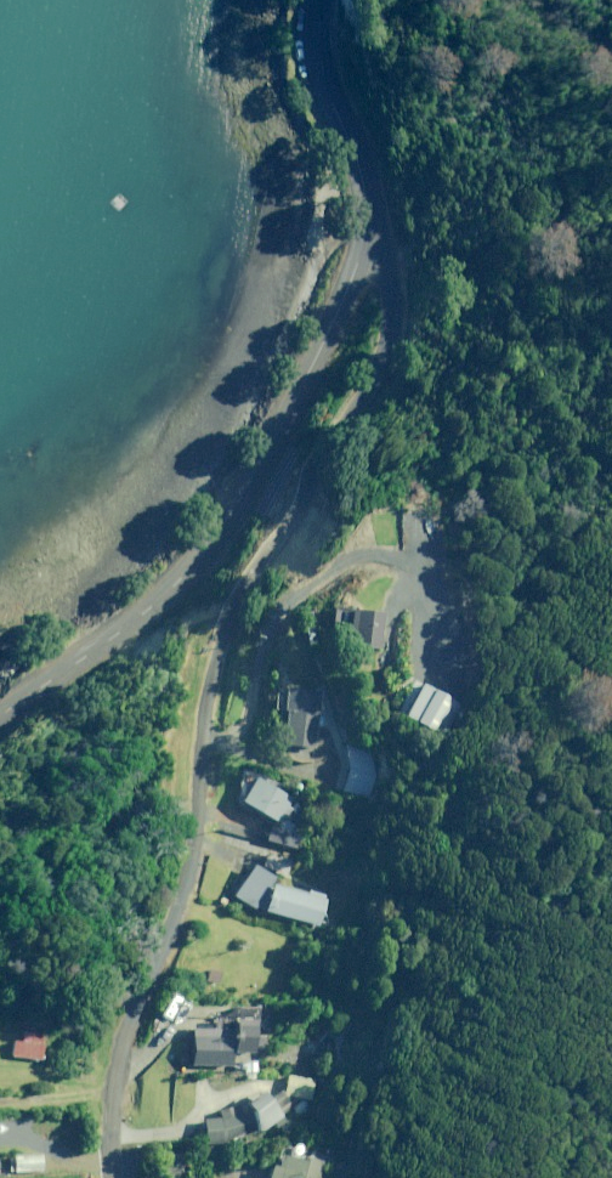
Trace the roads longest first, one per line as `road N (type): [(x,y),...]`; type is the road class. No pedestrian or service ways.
road 1 (residential): [(111,1177),(112,1080),(181,878),(194,818),(199,717),(226,608),(379,363),(397,311),(392,271),(367,222)]
road 2 (unclassified): [(0,716),(148,609),(205,552),(285,419),(358,264),(367,222)]
road 3 (unclassified): [(367,222),(362,176),(313,68),(311,0)]

